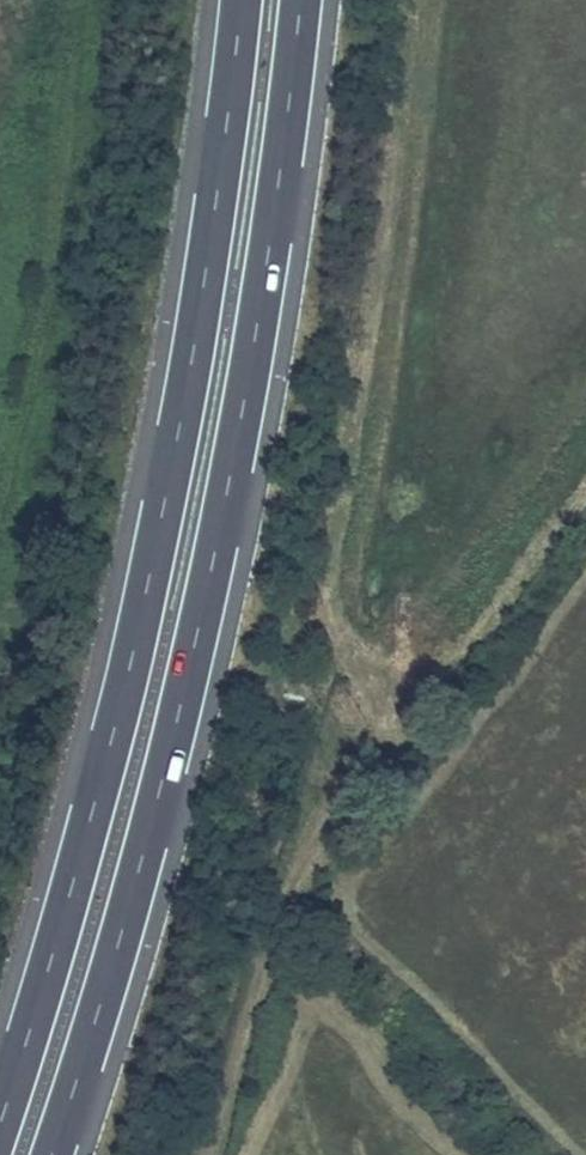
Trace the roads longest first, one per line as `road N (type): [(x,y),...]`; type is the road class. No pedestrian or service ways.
road 1 (track): [(400,0),(377,216),(321,550),(323,589),(379,665),(388,730),(362,757),(286,890),(184,1154)]
road 2 (motorway): [(52,1154),(143,854),(226,502),(301,0)]
road 3 (motorway): [(241,0),(197,340),(128,675),(0,1128)]

